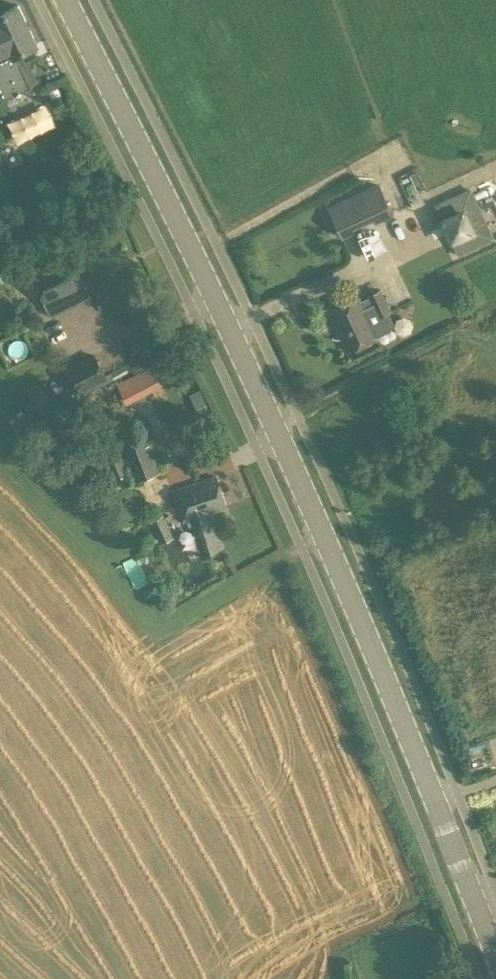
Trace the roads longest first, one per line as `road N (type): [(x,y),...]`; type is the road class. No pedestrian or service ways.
road 1 (secondary): [(495,954),(217,300),(66,0)]

